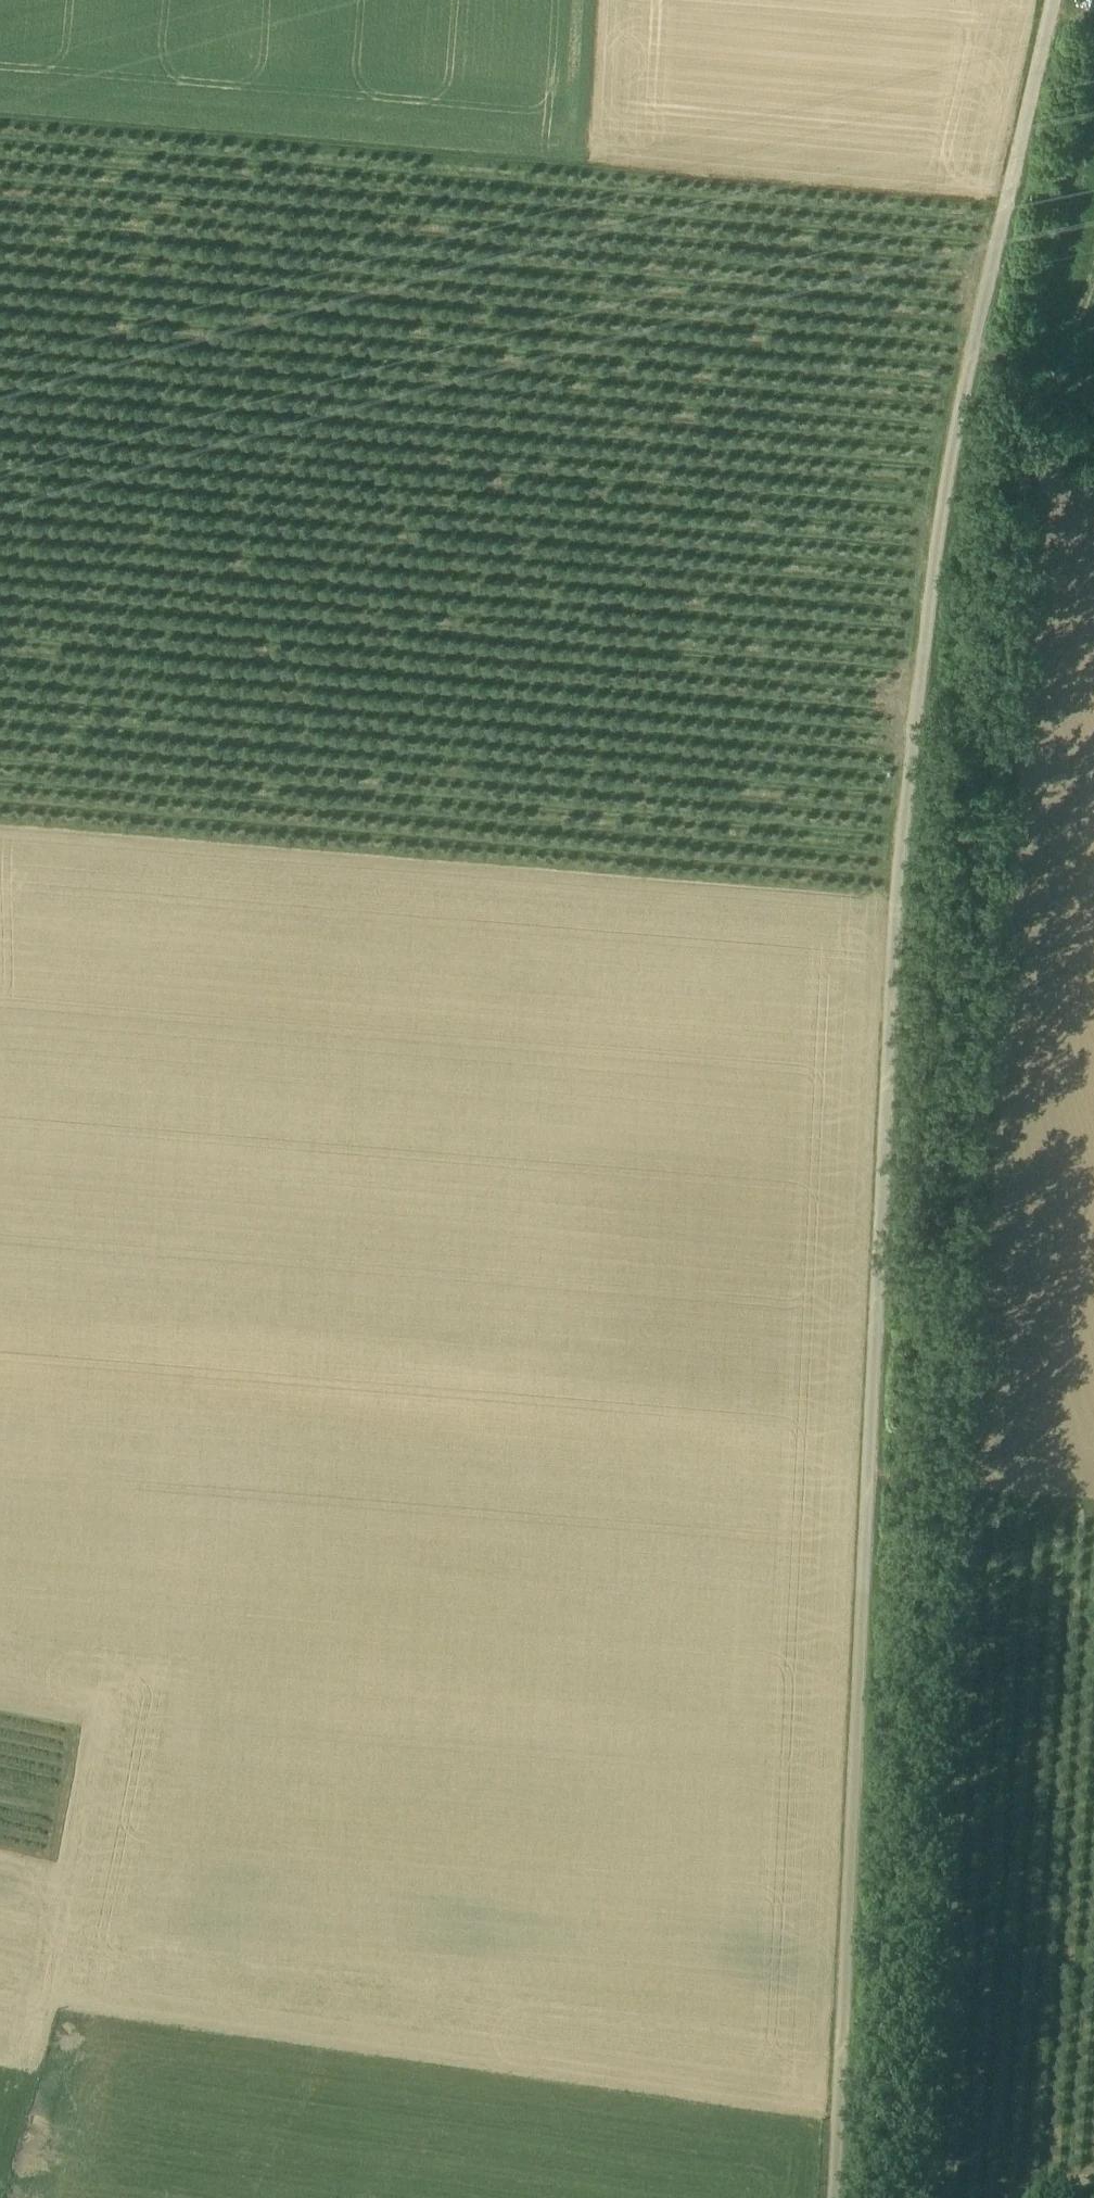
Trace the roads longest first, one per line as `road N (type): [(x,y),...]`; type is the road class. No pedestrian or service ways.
road 1 (unclassified): [(828,2197),(882,939),(896,789),(934,533),(1045,0)]

